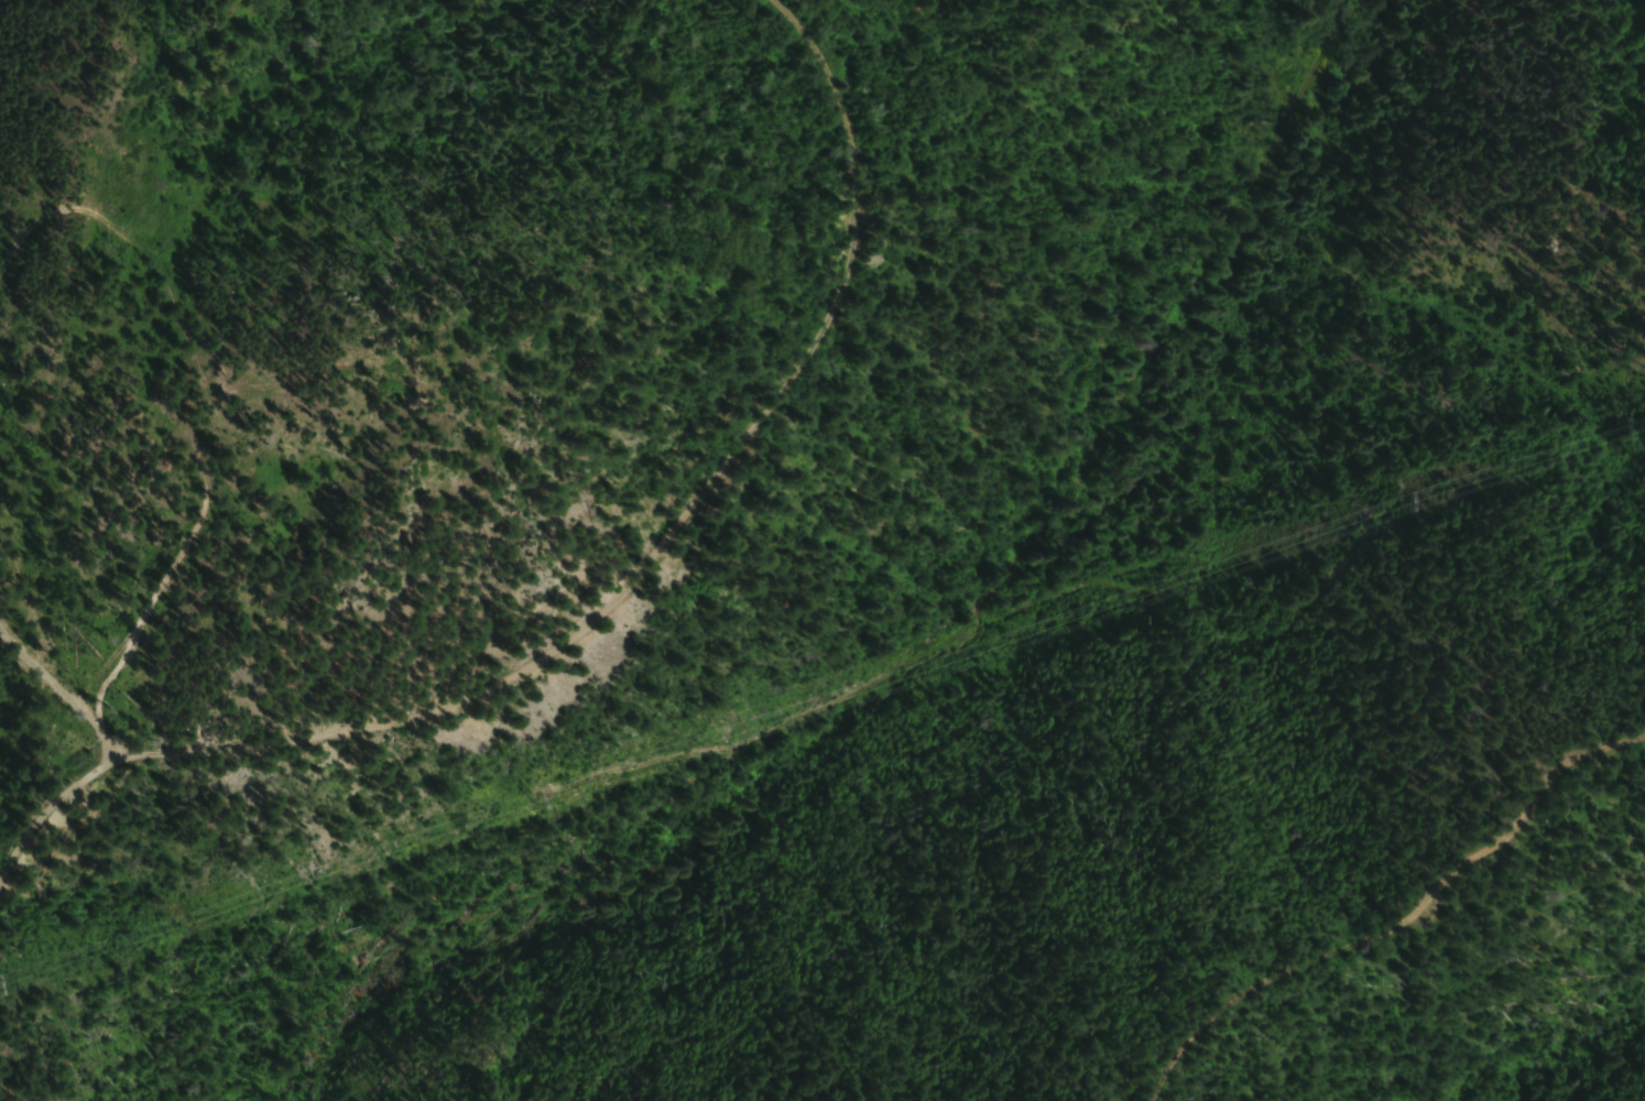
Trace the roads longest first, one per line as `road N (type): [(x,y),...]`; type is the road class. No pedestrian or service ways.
road 1 (track): [(0,873),(41,798),(439,666),(609,562),(744,430),(839,307),(859,243),(849,105),(778,0)]

